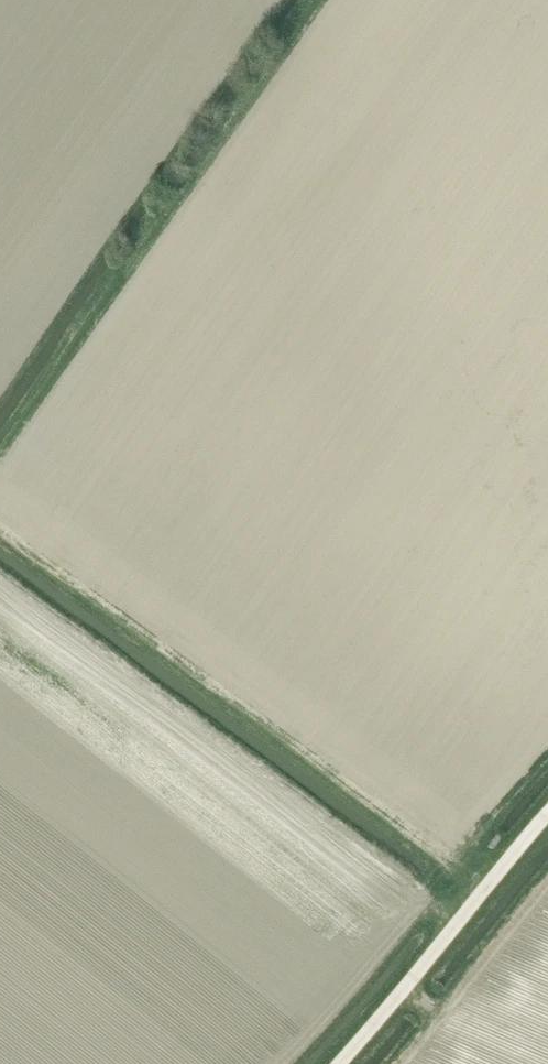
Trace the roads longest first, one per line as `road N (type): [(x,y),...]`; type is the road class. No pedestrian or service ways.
road 1 (unclassified): [(340,1063),(547,817)]

